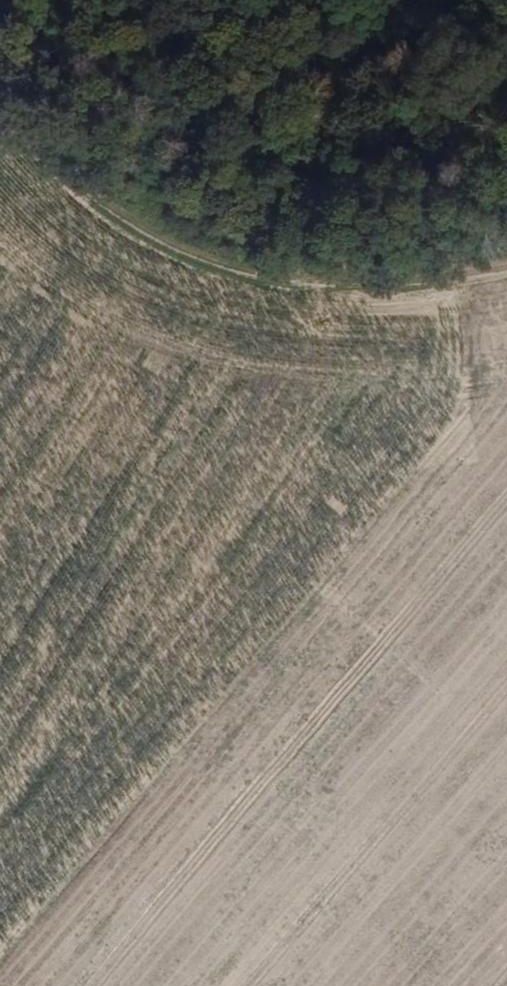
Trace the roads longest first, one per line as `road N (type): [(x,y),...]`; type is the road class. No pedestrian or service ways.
road 1 (track): [(0,98),(97,184),(219,251),(369,269),(506,253)]

